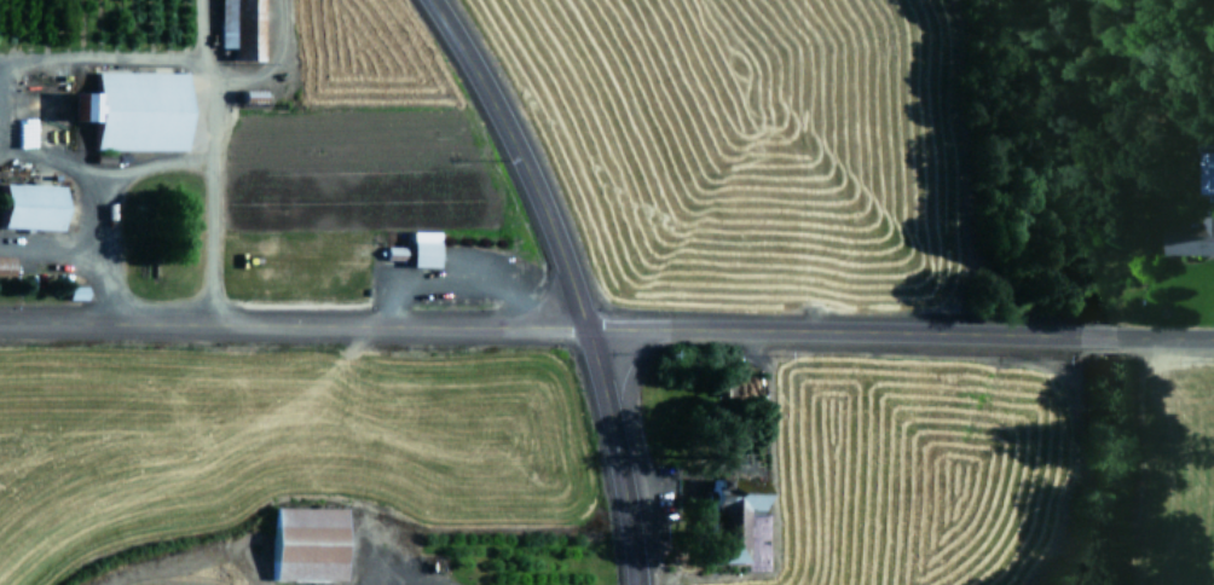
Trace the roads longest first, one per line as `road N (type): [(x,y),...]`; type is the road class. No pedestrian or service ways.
road 1 (tertiary): [(583,326),(1213,337)]
road 2 (secondary): [(629,584),(602,400),(583,326),(520,170),(423,0)]
road 3 (residential): [(583,326),(0,318)]

